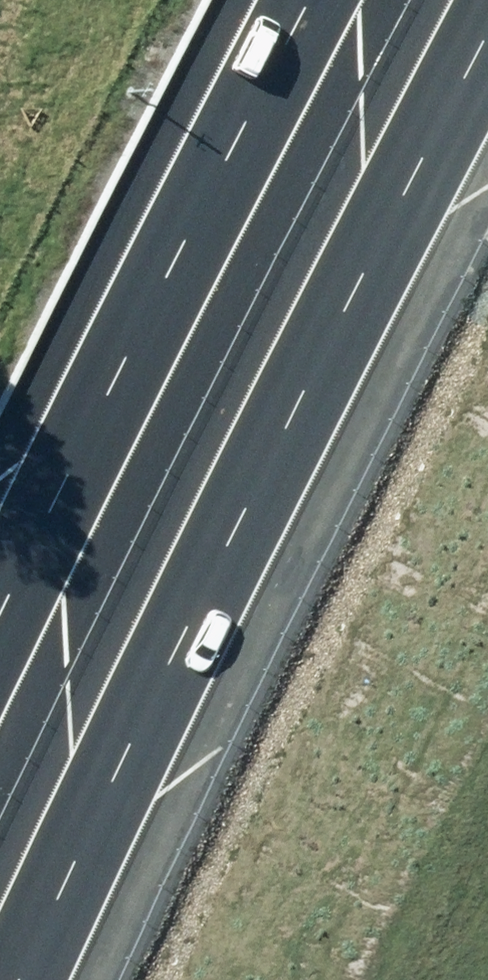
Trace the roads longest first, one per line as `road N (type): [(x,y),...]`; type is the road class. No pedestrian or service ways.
road 1 (motorway): [(487,38),(20,979)]
road 2 (motorway): [(0,639),(316,0)]

